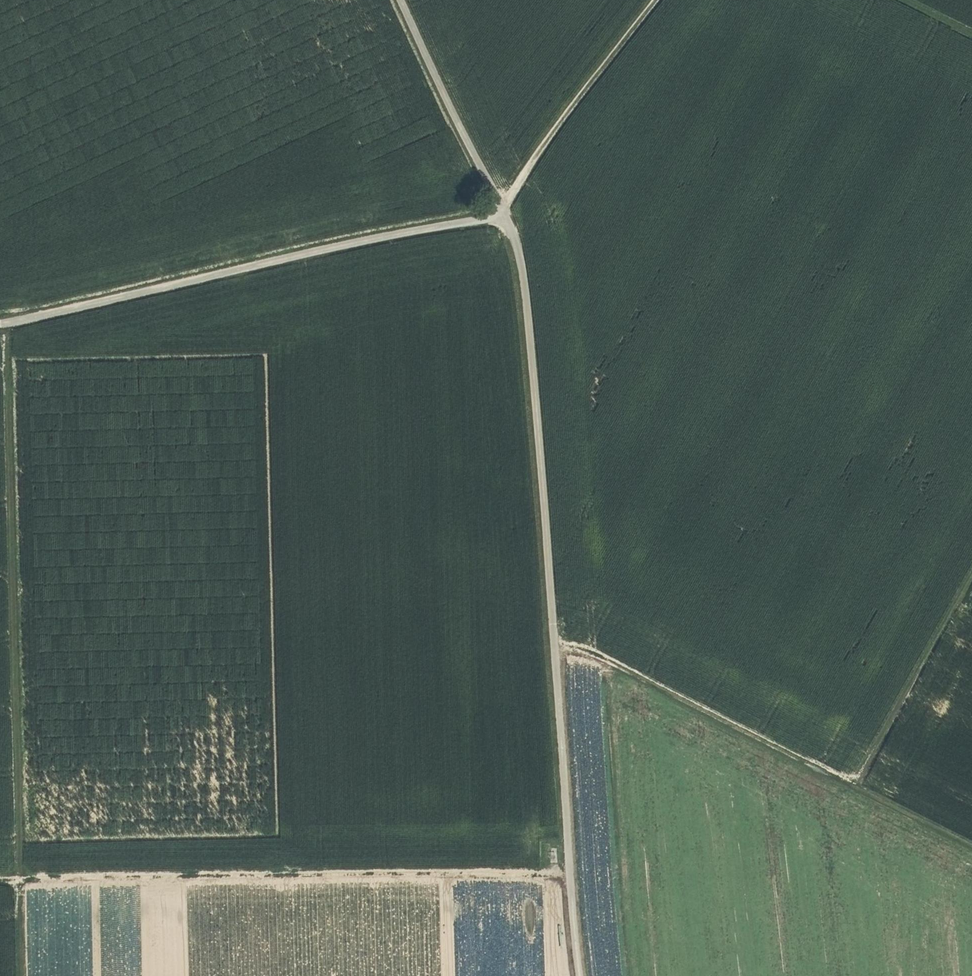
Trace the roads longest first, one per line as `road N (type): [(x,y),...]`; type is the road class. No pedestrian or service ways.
road 1 (track): [(399,0),(521,267),(579,975)]
road 2 (track): [(12,318),(24,975)]
road 3 (track): [(0,319),(491,218),(533,162)]
road 4 (track): [(0,875),(543,871)]
road 5 (track): [(554,646),(590,653),(971,837)]
road 6 (track): [(971,577),(859,778)]
road 7 (track): [(658,0),(533,162)]

